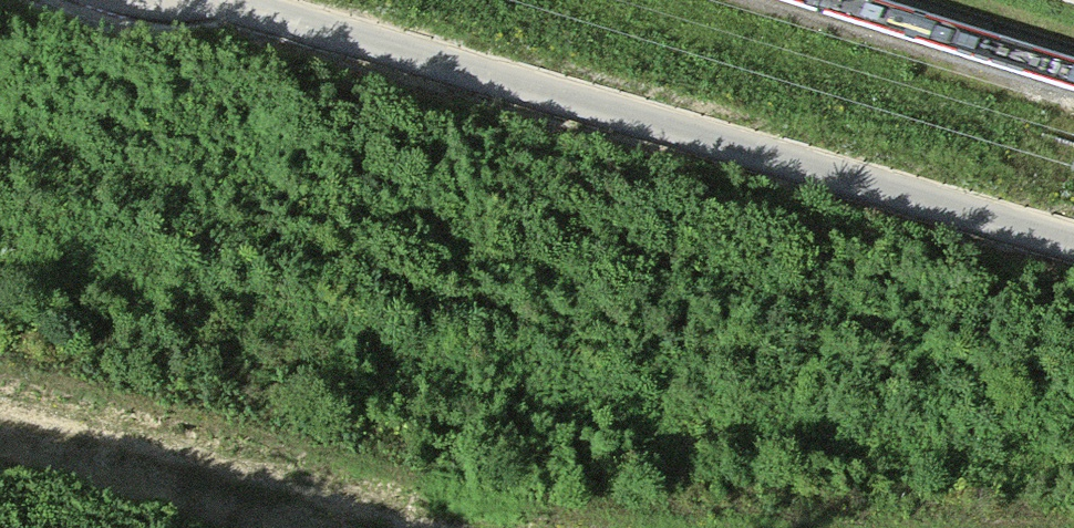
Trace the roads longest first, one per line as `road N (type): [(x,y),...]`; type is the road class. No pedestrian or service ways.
road 1 (track): [(223,0),(1073,247)]
road 2 (track): [(606,527),(480,514),(0,385)]

